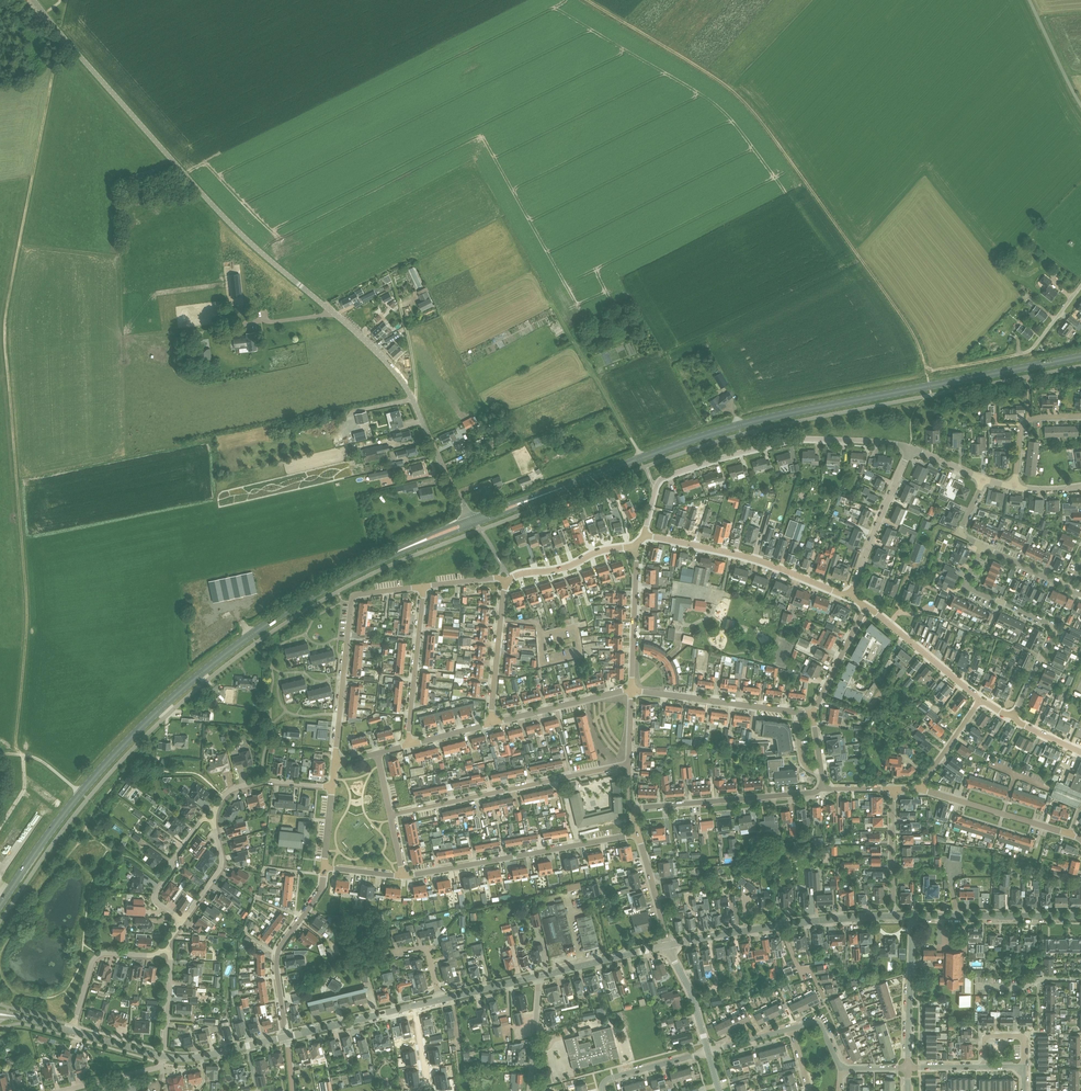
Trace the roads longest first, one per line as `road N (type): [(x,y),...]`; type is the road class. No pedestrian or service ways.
road 1 (track): [(15,754),(27,620),(5,328),(61,33)]
road 2 (unclassified): [(471,517),(391,369),(218,212),(34,0)]
road 3 (primary): [(553,491),(739,425),(1080,356)]
road 4 (track): [(584,0),(710,75),(756,113),(901,316),(927,372)]
road 5 (primary): [(81,793),(213,664),(374,562)]
road 6 (residential): [(390,814),(629,764),(632,690)]
road 7 (residential): [(644,535),(660,480),(757,448),(818,440),(910,449)]
road 8 (residential): [(166,949),(222,865),(214,813),(222,796),(262,781),(332,787)]
road 9 (track): [(504,220),(641,459)]
road 10 (residential): [(1012,719),(1054,629),(964,585),(983,545)]
road 11 (residential): [(403,877),(638,834)]
road 12 (residential): [(334,763),(352,597),(423,587)]
road 13 (residential): [(644,535),(731,553),(850,596)]
road 14 (residential): [(638,834),(640,808),(823,789)]
road 15 (residential): [(287,1037),(279,952),(317,897),(324,867)]
road 16 (tertiary): [(914,916),(1080,917)]
road 17 (residential): [(796,711),(632,690)]
road 18 (residential): [(850,596),(910,449)]
road 19 (residential): [(408,745),(423,587)]
road 20 (residential): [(1068,835),(918,788)]
road 21 (residential): [(908,1067),(914,916)]
road 22 (residential): [(72,1031),(98,955),(166,949)]
road 23 (residential): [(867,605),(981,698)]
road 24 (residential): [(632,690),(636,546)]
road 25 (residential): [(493,722),(632,690)]
road 26 (residential): [(493,722),(505,582)]
road 27 (primary): [(0,905),(81,793)]
road 28 (residential): [(505,582),(636,546)]
road 29 (tertiary): [(539,977),(669,946)]
road 30 (tertiary): [(287,1037),(414,1007)]
road 31 (residential): [(894,917),(893,788)]
road 32 (tertiary): [(162,1056),(196,1059),(287,1037)]
road 33 (residential): [(813,713),(867,605)]
road 34 (residential): [(1015,486),(1022,425),(1080,416)]

